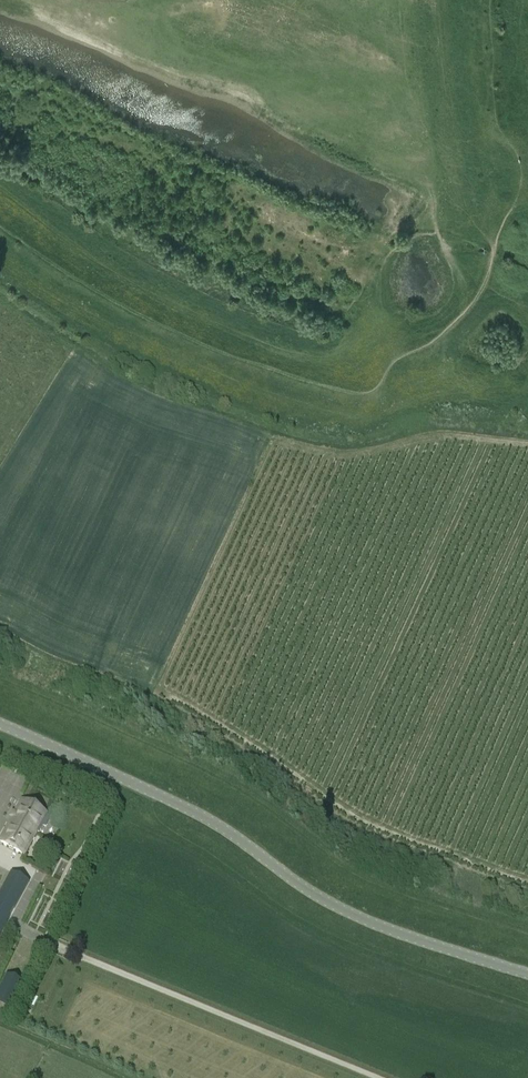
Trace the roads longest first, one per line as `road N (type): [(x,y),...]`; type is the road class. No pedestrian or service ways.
road 1 (track): [(0,224),(57,272),(178,338),(290,378),(370,393),(393,363),(425,351),(472,310),(521,196),(524,163),(496,115),(492,0)]
road 2 (tertiary): [(527,975),(322,902),(201,818),(0,725)]
road 3 (track): [(527,445),(437,440),(344,459),(269,443)]

